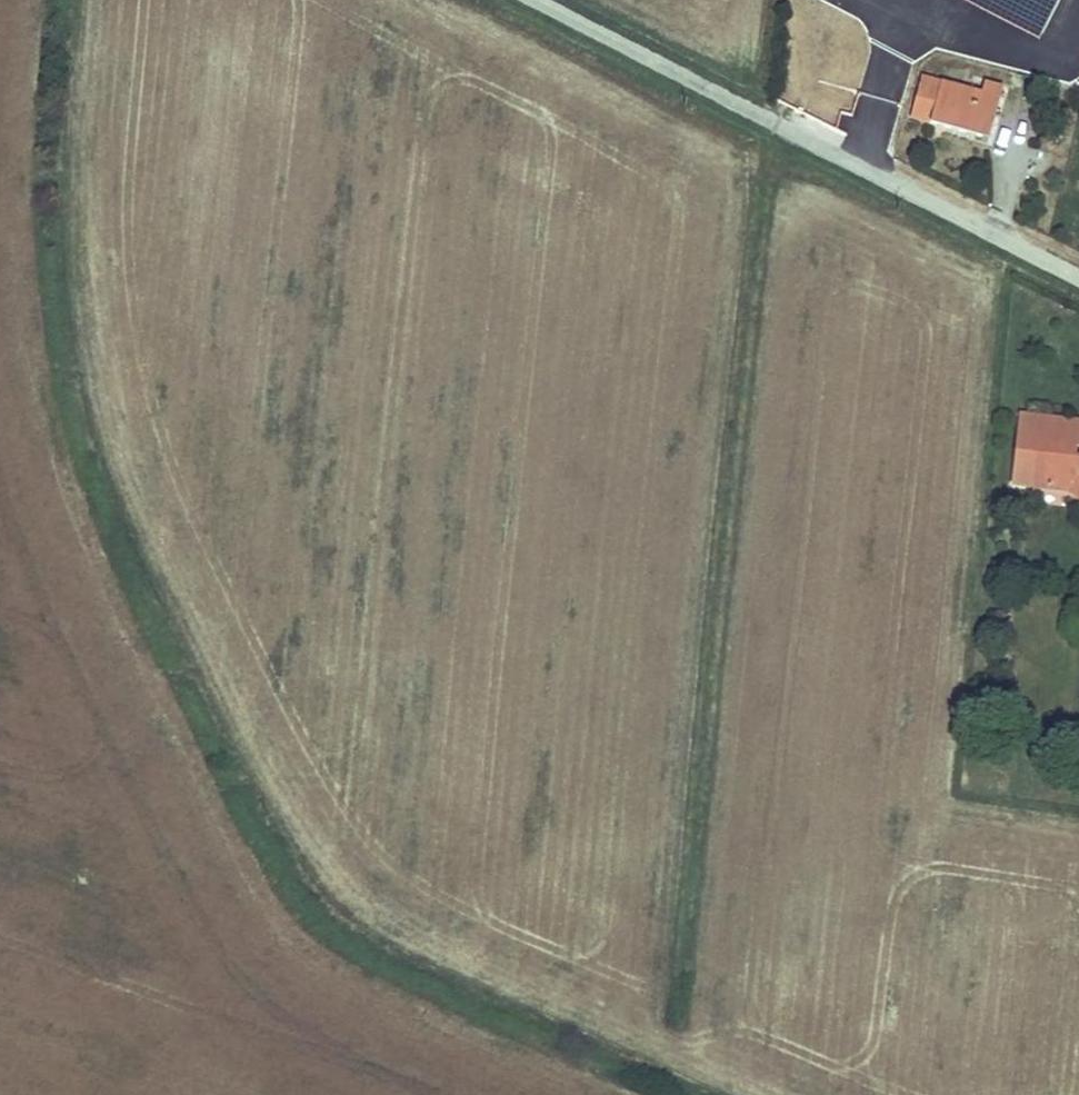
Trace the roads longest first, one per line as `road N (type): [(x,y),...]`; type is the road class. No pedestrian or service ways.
road 1 (unclassified): [(1078,275),(537,0)]

